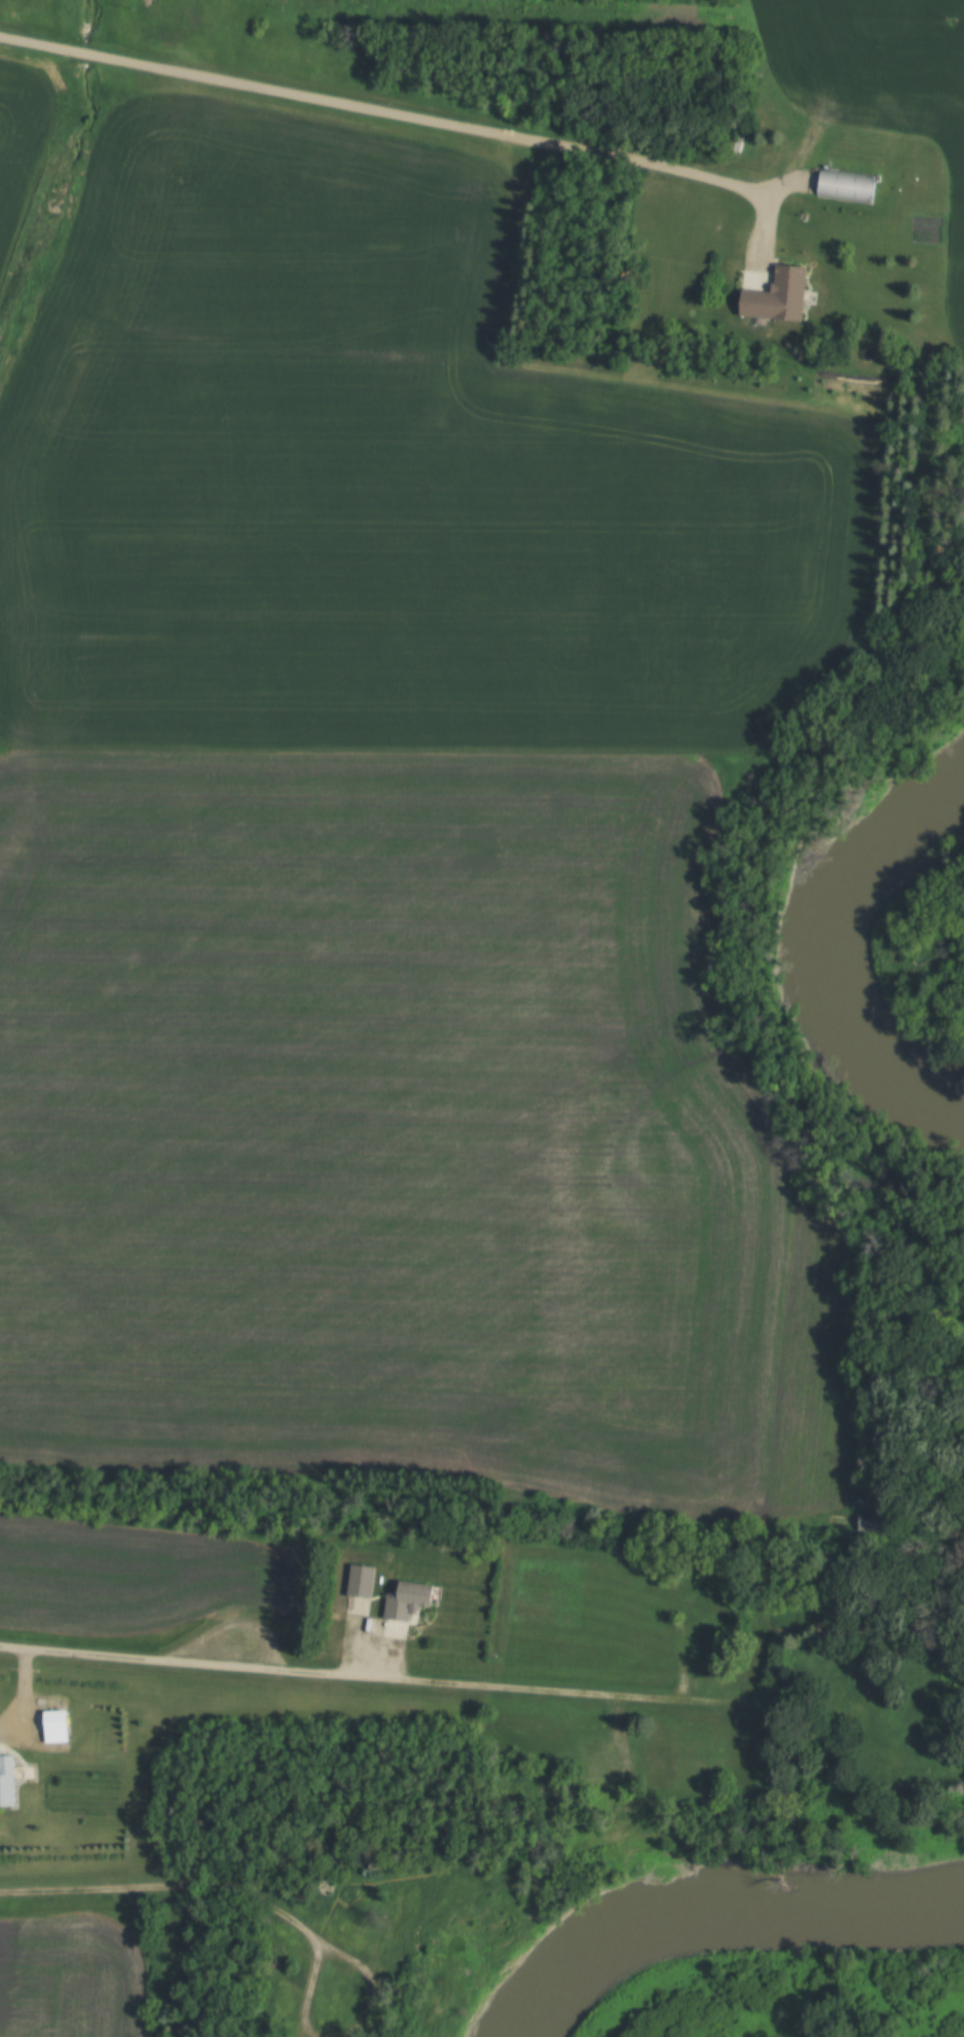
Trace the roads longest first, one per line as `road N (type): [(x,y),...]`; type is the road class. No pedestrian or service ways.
road 1 (residential): [(0,1651),(681,1703)]
road 2 (residential): [(316,1944),(230,1890),(0,1895)]
road 3 (residential): [(312,2036),(303,2022),(316,1944),(370,1977),(376,1993),(349,2036)]

